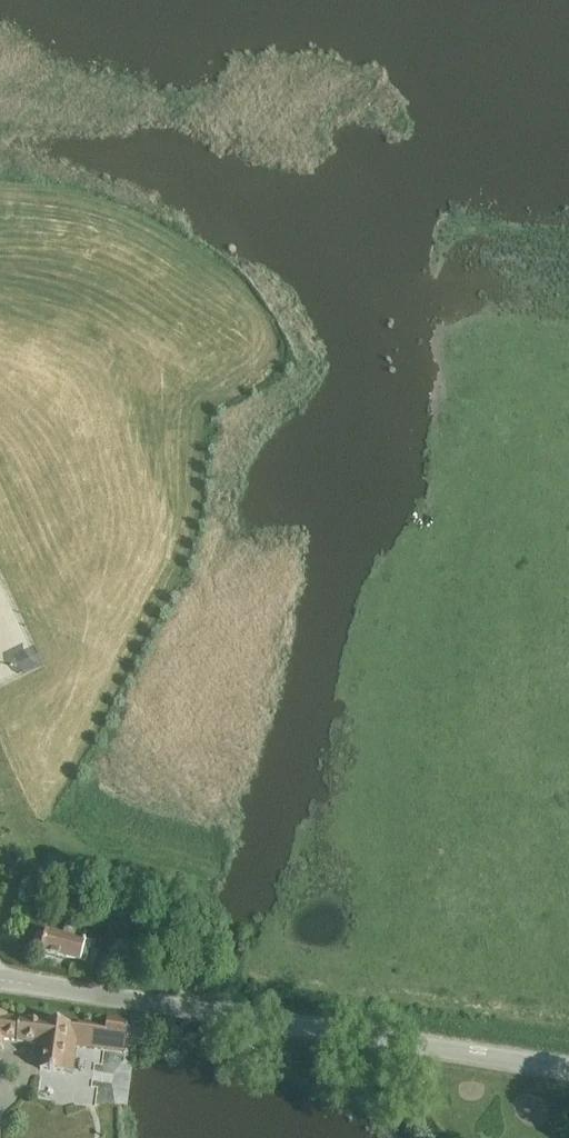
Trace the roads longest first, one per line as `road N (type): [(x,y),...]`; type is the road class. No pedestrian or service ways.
road 1 (unclassified): [(0,980),(568,1070)]

